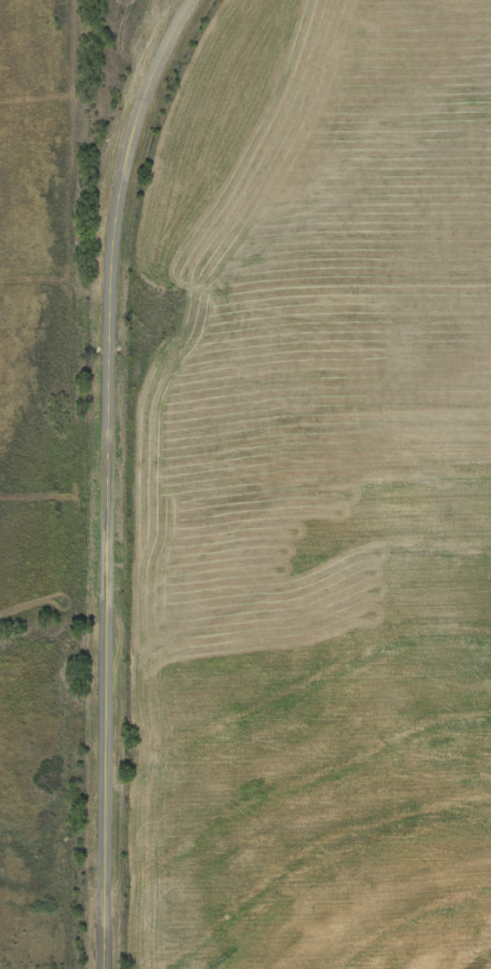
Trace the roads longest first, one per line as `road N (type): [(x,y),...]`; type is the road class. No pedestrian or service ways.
road 1 (tertiary): [(193,0),(150,83),(115,218),(105,968)]

